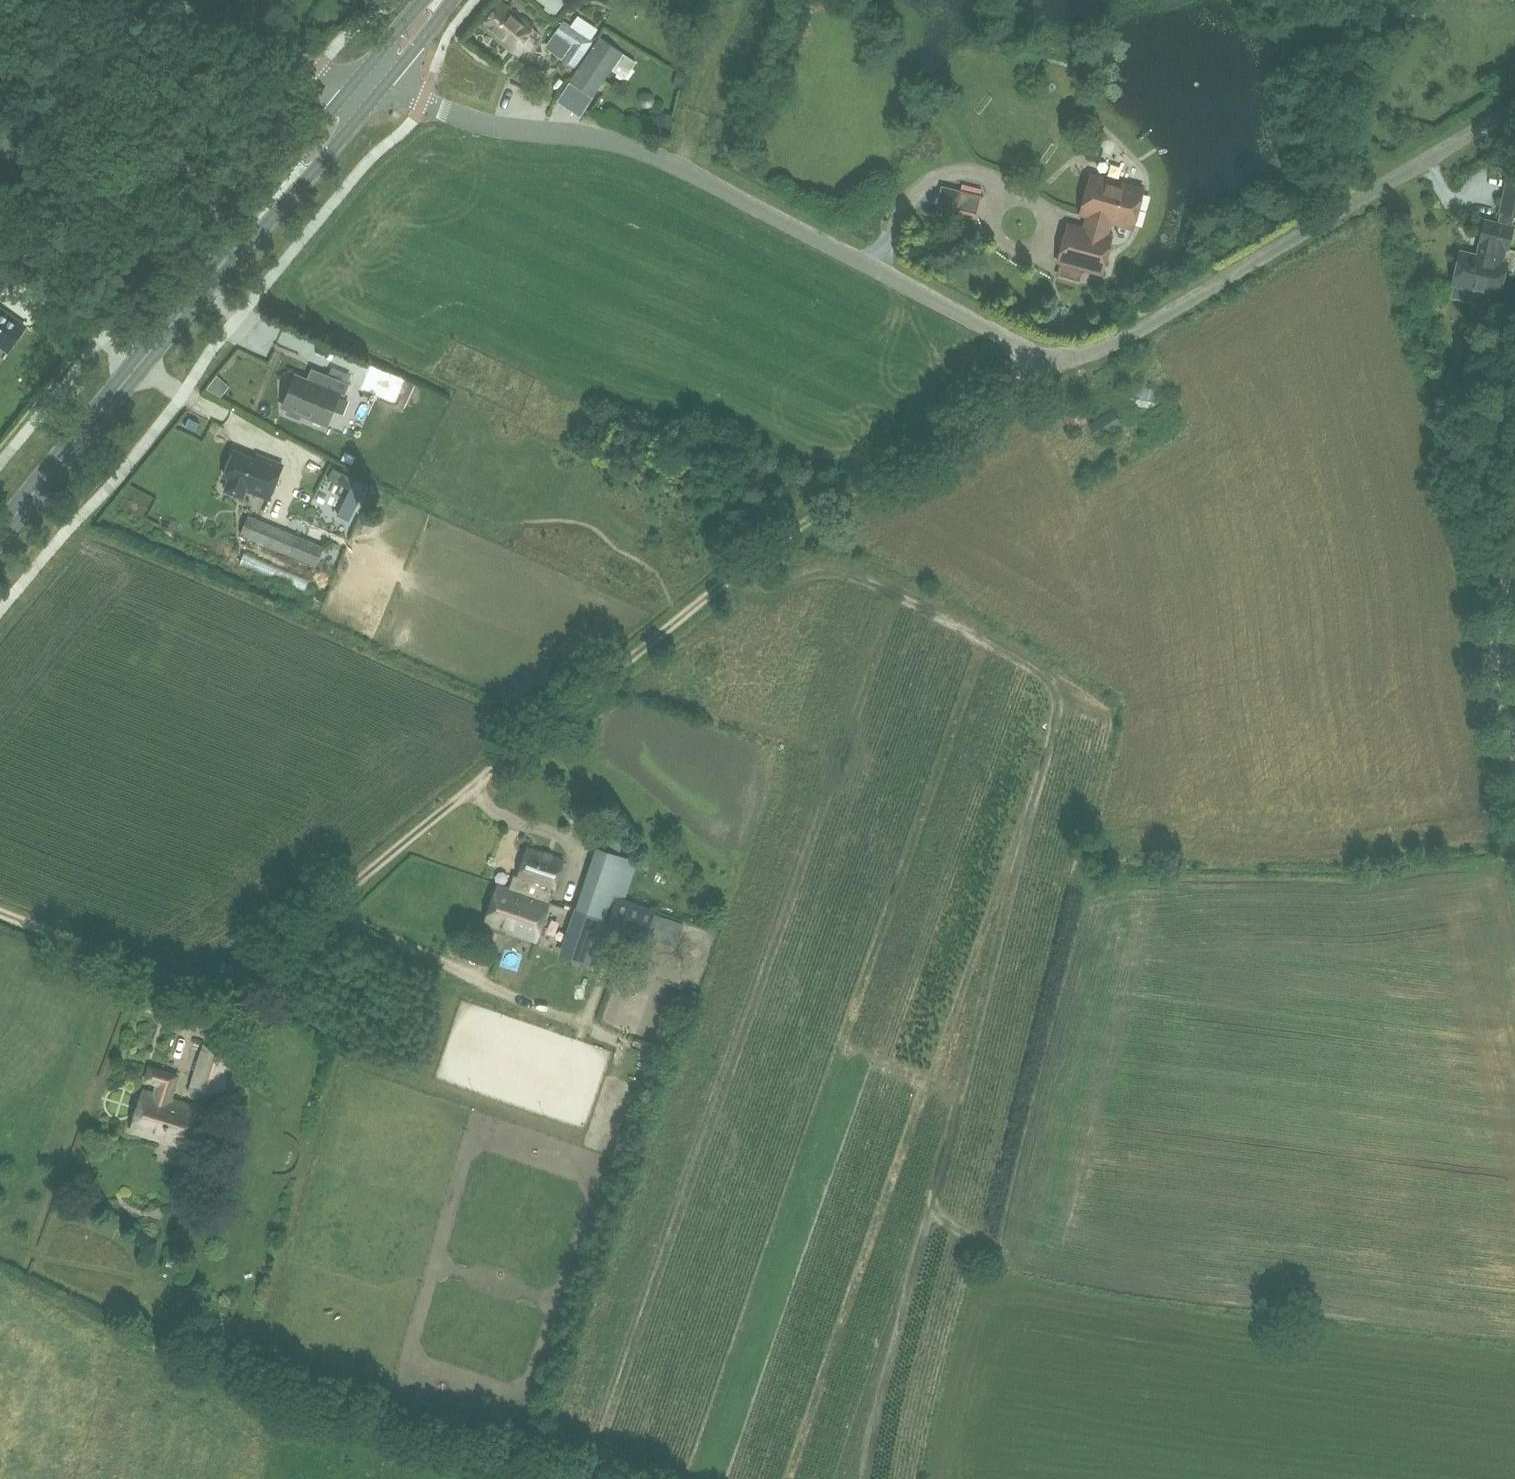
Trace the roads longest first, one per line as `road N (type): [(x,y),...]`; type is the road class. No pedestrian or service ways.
road 1 (track): [(0,911),(166,972),(206,982),(242,973),(796,524),(980,420),(1033,380),(1048,357)]
road 2 (unclassified): [(1514,110),(1100,351),(1071,360),(1029,353),(659,157),(608,140),(490,125),(369,84)]
road 3 (secondary): [(0,534),(369,84)]
road 4 (unclassified): [(369,84),(140,0)]

